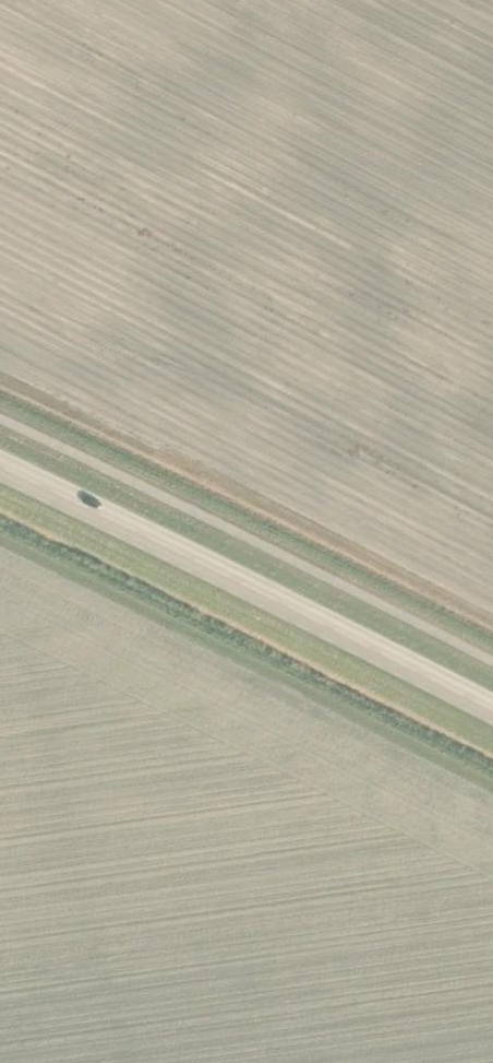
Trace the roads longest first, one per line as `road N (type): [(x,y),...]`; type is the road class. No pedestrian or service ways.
road 1 (secondary): [(492,707),(0,463)]

